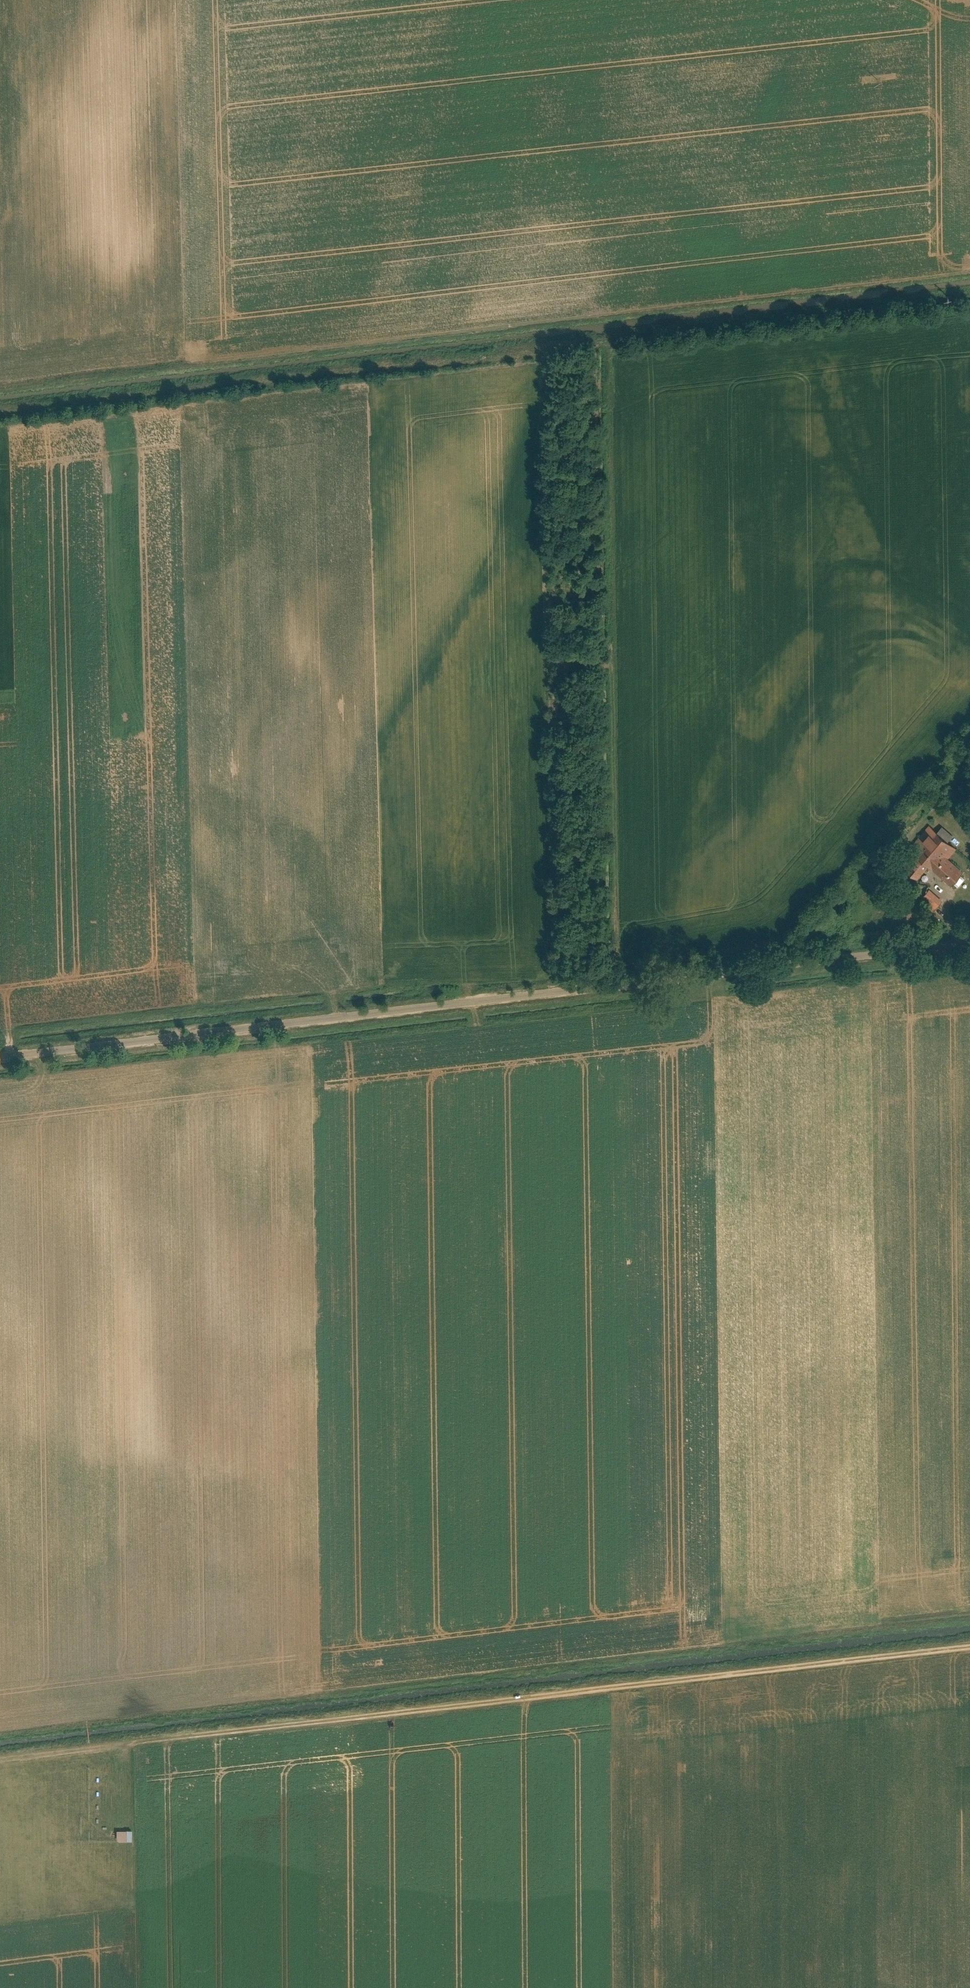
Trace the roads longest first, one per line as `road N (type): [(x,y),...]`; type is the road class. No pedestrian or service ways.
road 1 (unclassified): [(0,1057),(969,944)]
road 2 (track): [(0,1758),(969,1649)]

